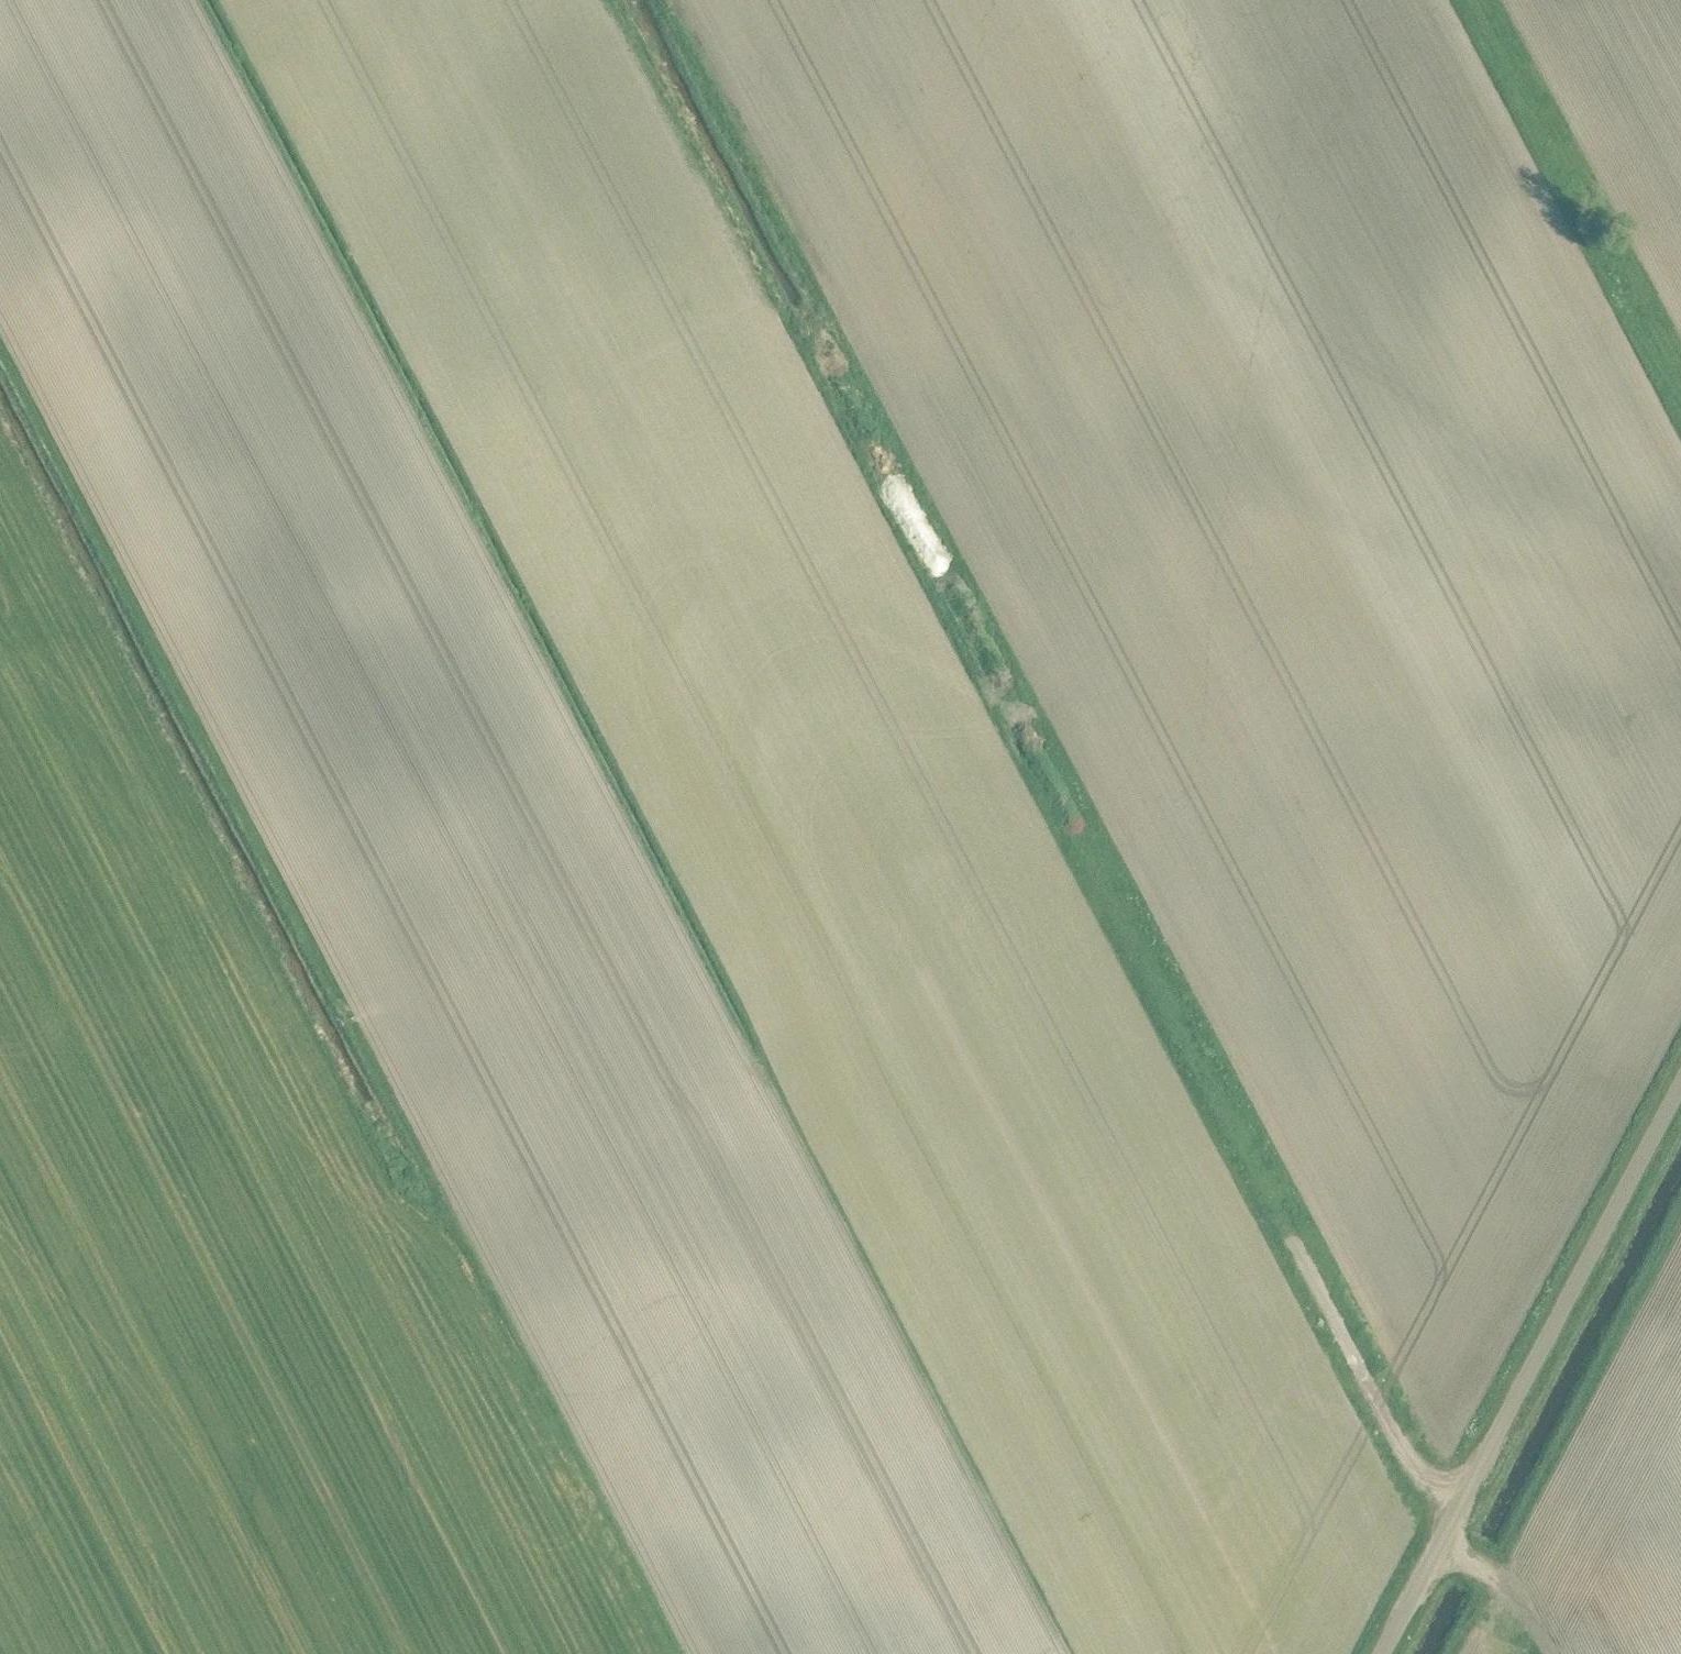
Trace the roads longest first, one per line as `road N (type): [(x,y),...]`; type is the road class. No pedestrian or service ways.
road 1 (unclassified): [(1381,1653),(1680,1086)]

